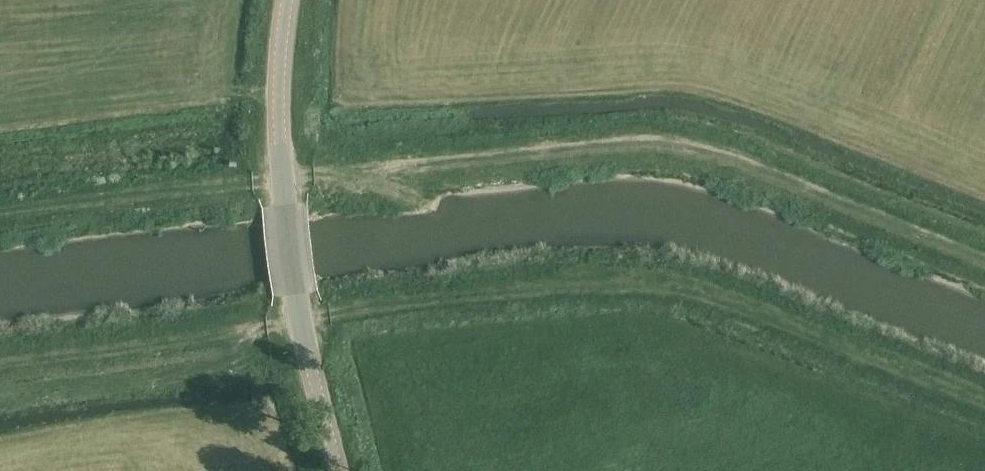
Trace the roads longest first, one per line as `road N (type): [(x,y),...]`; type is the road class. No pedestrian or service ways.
road 1 (track): [(984,263),(674,149),(284,179)]
road 2 (track): [(984,402),(678,290),(620,287),(300,320)]
road 3 (tertiary): [(339,470),(297,308),(284,202),(283,26),(290,0)]

